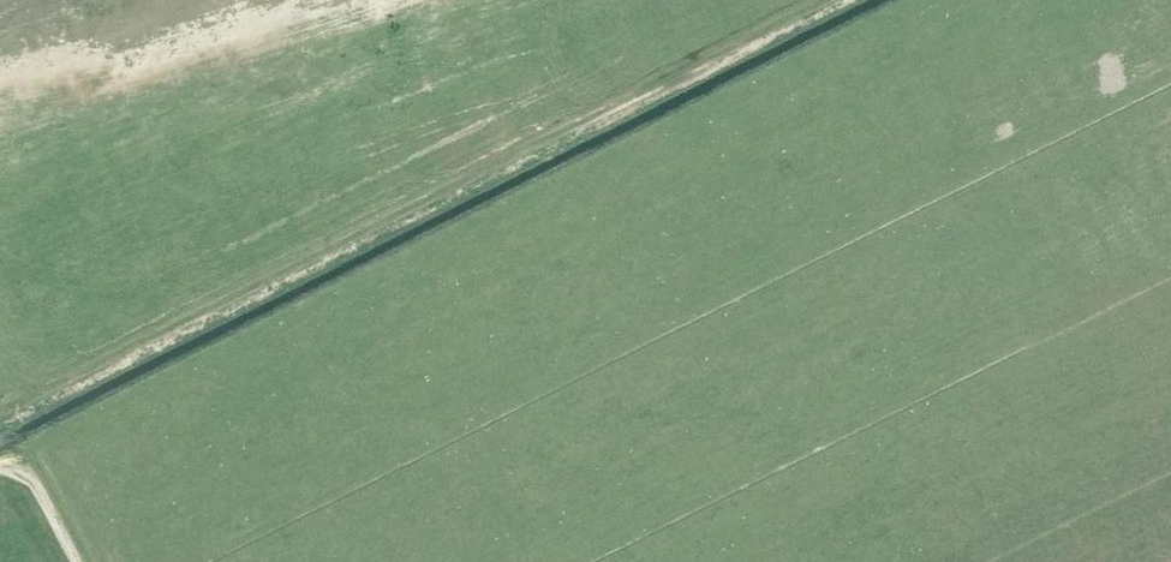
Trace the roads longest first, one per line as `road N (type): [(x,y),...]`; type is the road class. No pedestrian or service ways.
road 1 (track): [(829,0),(0,417)]

